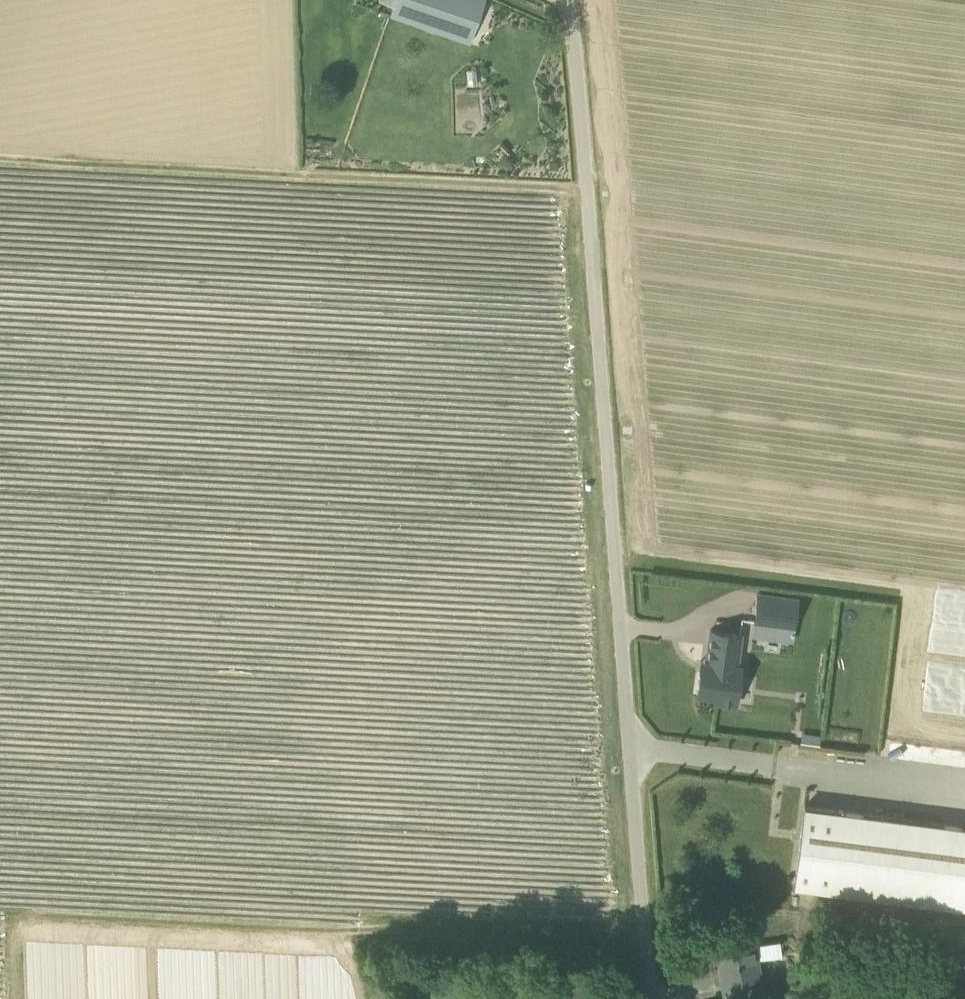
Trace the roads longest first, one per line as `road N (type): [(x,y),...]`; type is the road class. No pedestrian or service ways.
road 1 (unclassified): [(653,998),(567,0)]

